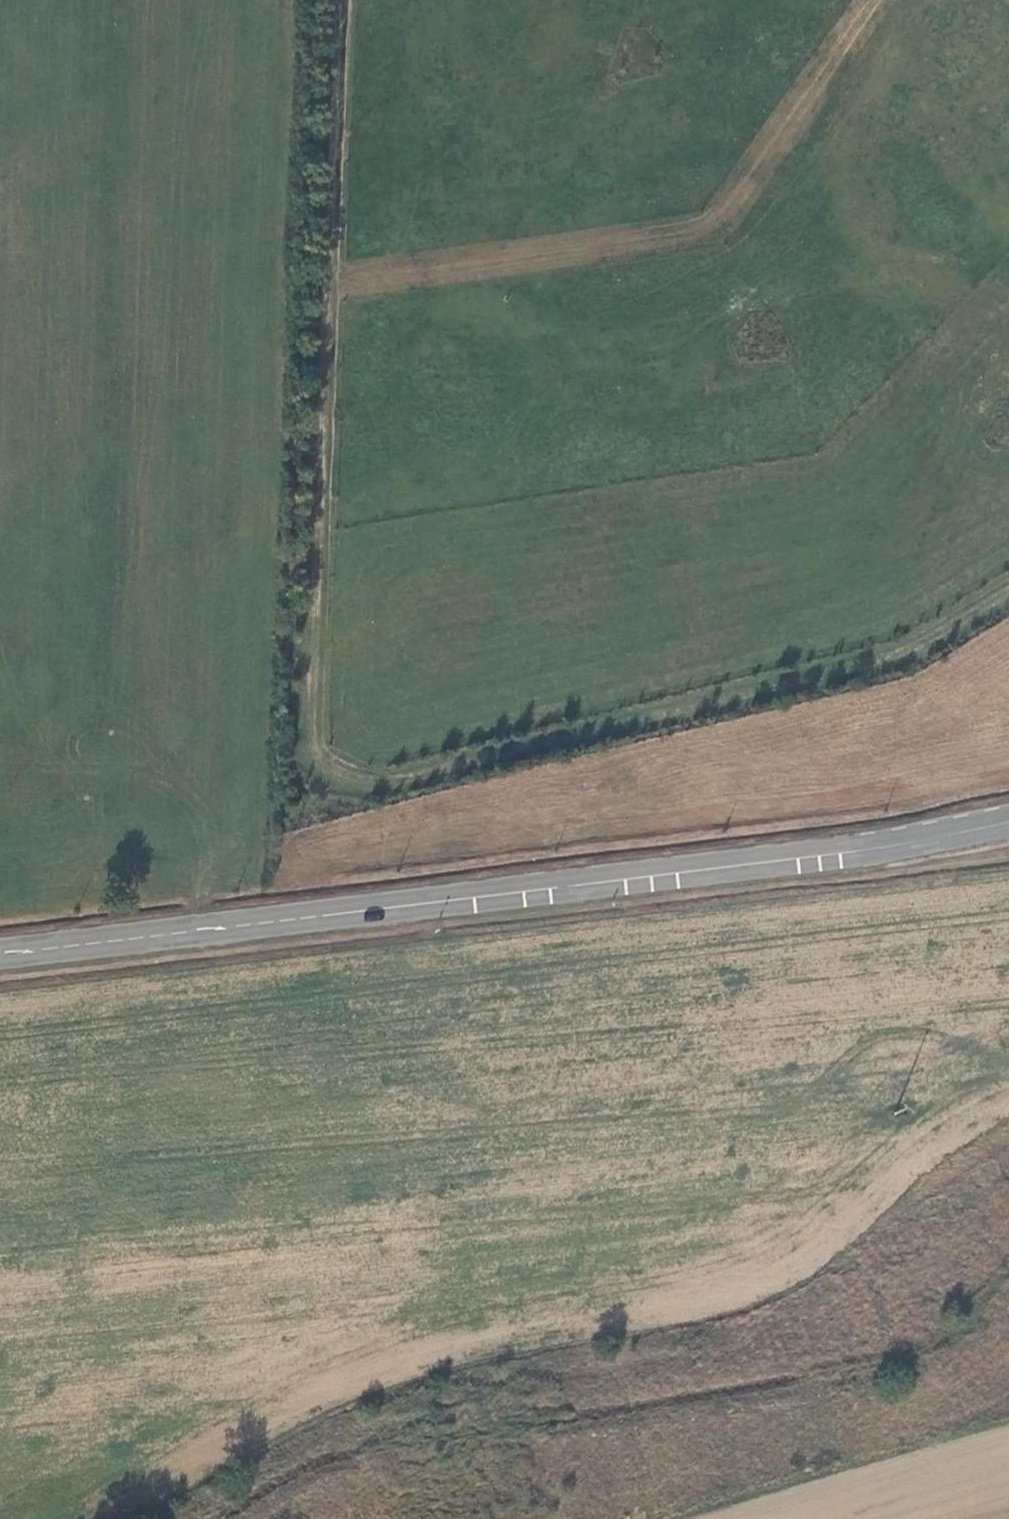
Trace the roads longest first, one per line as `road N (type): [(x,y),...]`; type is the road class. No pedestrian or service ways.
road 1 (secondary): [(0,957),(862,849),(1008,822)]

